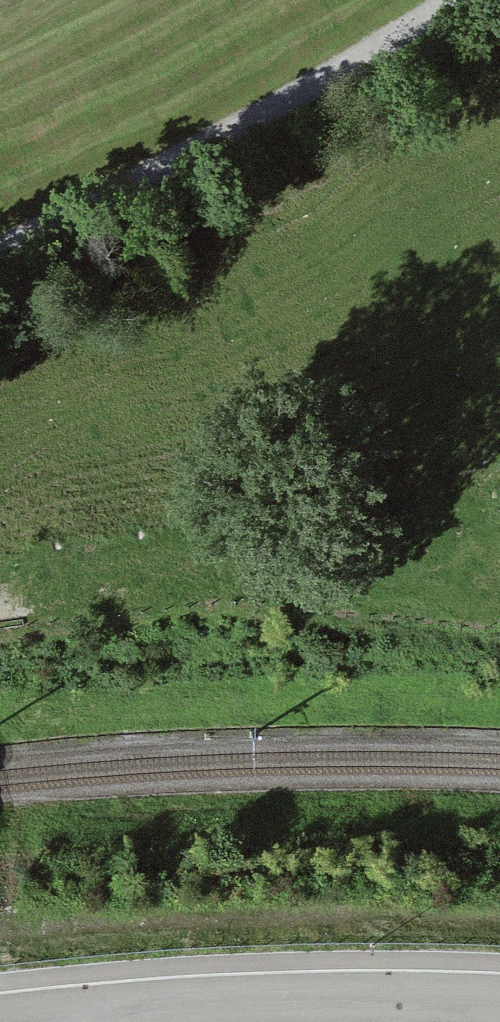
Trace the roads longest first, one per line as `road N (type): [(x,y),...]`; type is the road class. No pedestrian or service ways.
road 1 (track): [(0,601),(223,572),(292,548),(366,494),(499,354)]
road 2 (track): [(0,247),(202,145),(454,0)]
road 3 (residential): [(499,1003),(398,997),(0,1018)]

